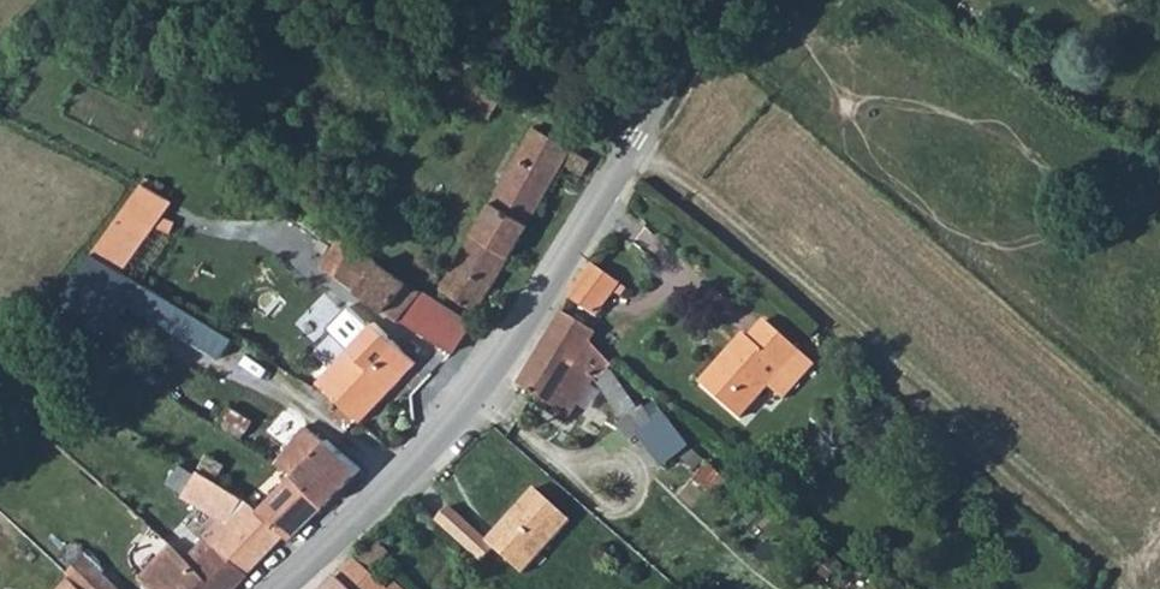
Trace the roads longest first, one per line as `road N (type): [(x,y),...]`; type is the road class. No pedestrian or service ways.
road 1 (unclassified): [(274,588),(417,458),(523,327),(723,0)]
road 2 (track): [(627,151),(766,246),(967,416)]

